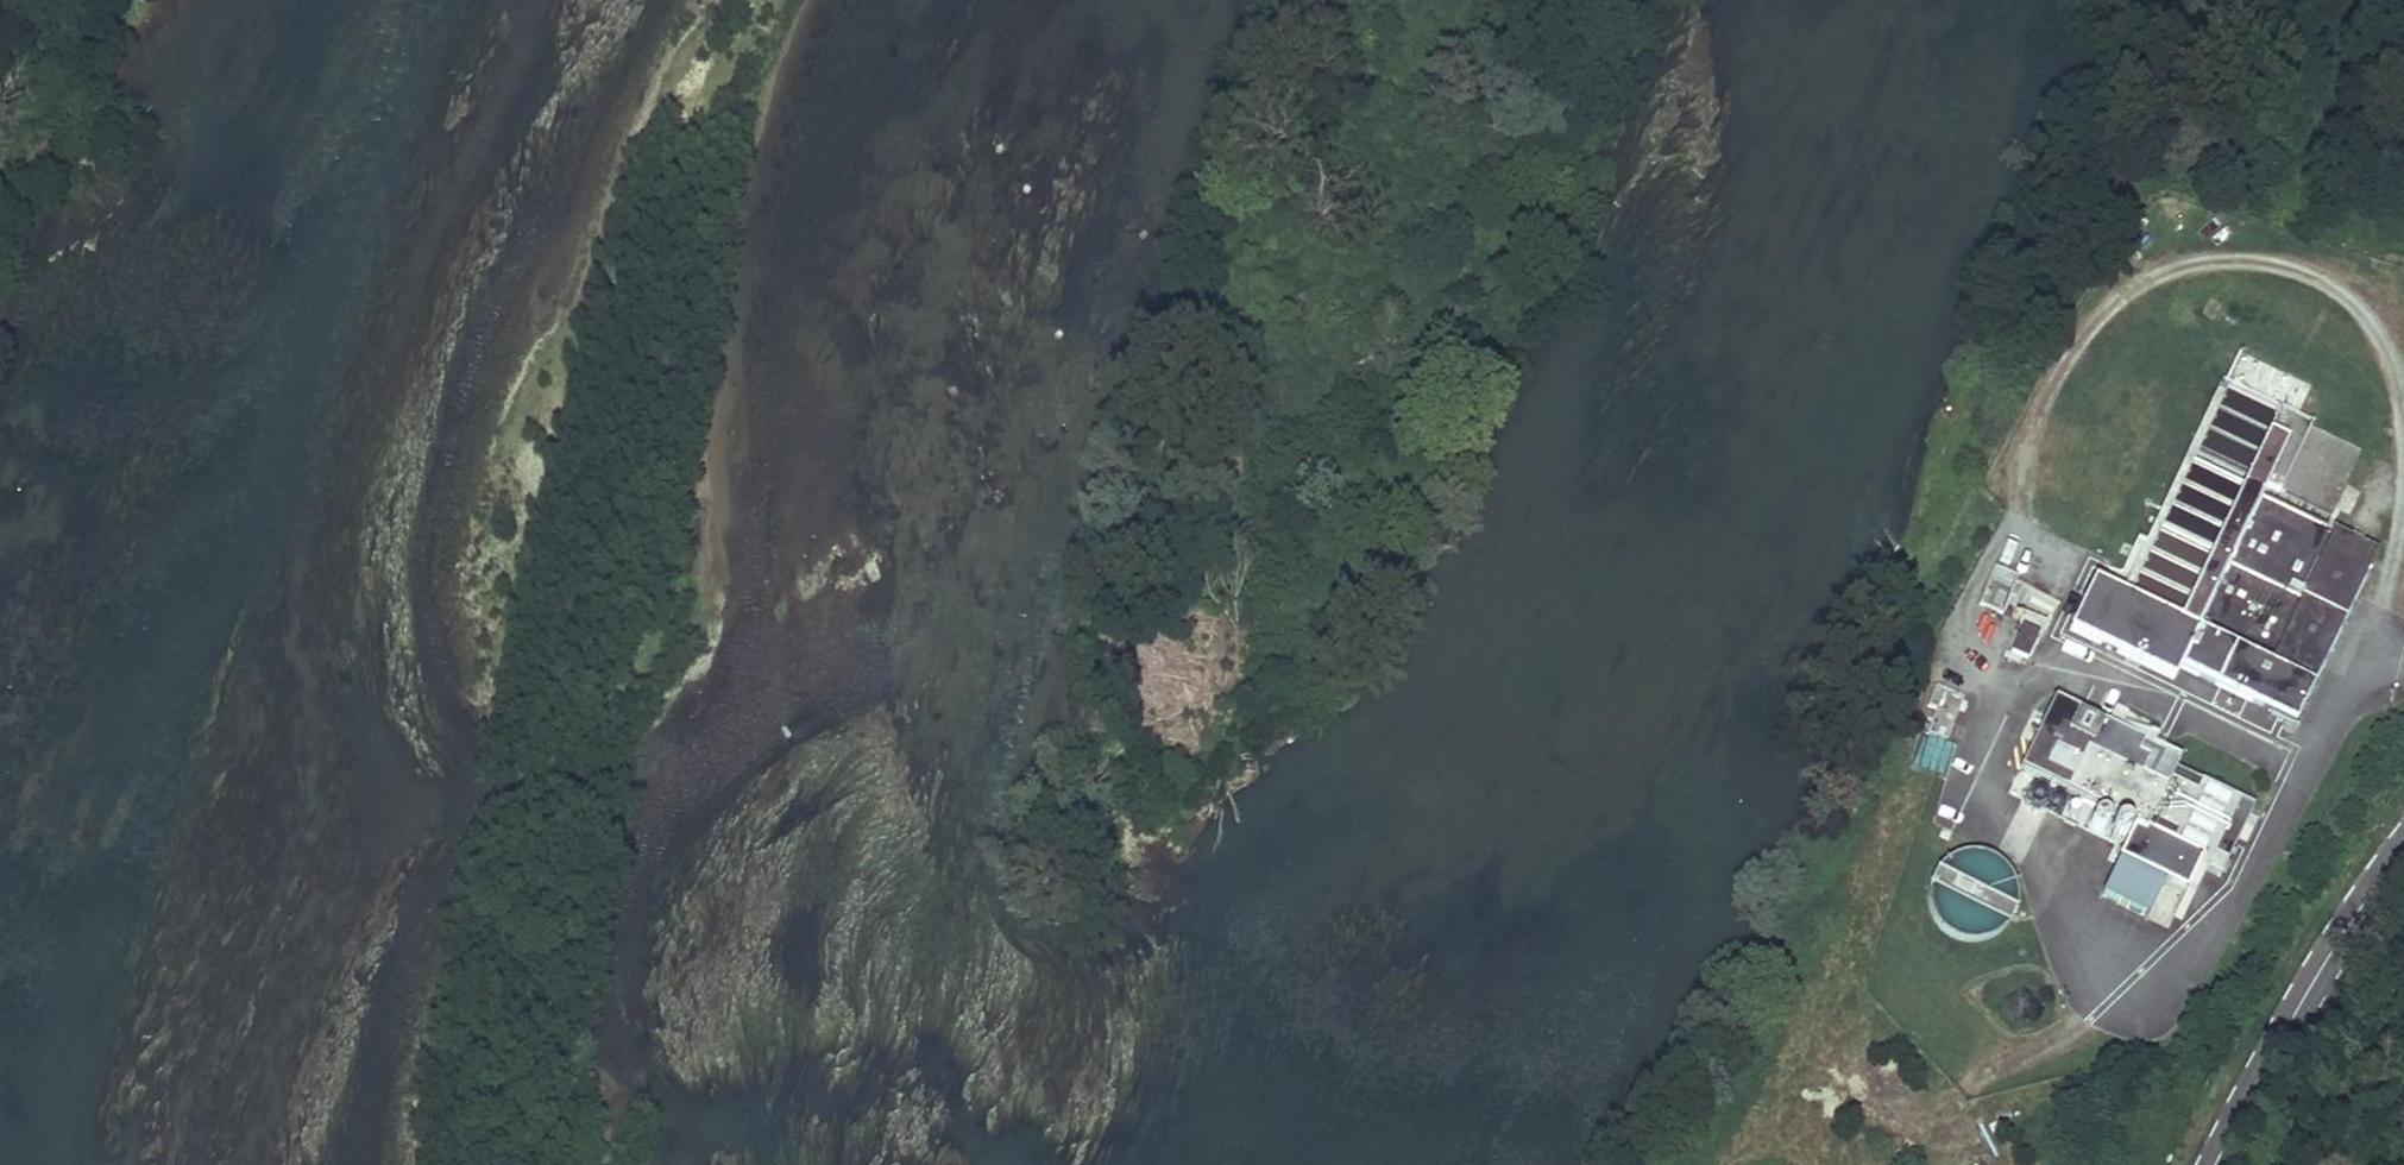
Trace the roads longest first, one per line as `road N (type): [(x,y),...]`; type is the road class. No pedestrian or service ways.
road 1 (secondary): [(2215,1164),(2317,974),(2403,848)]

